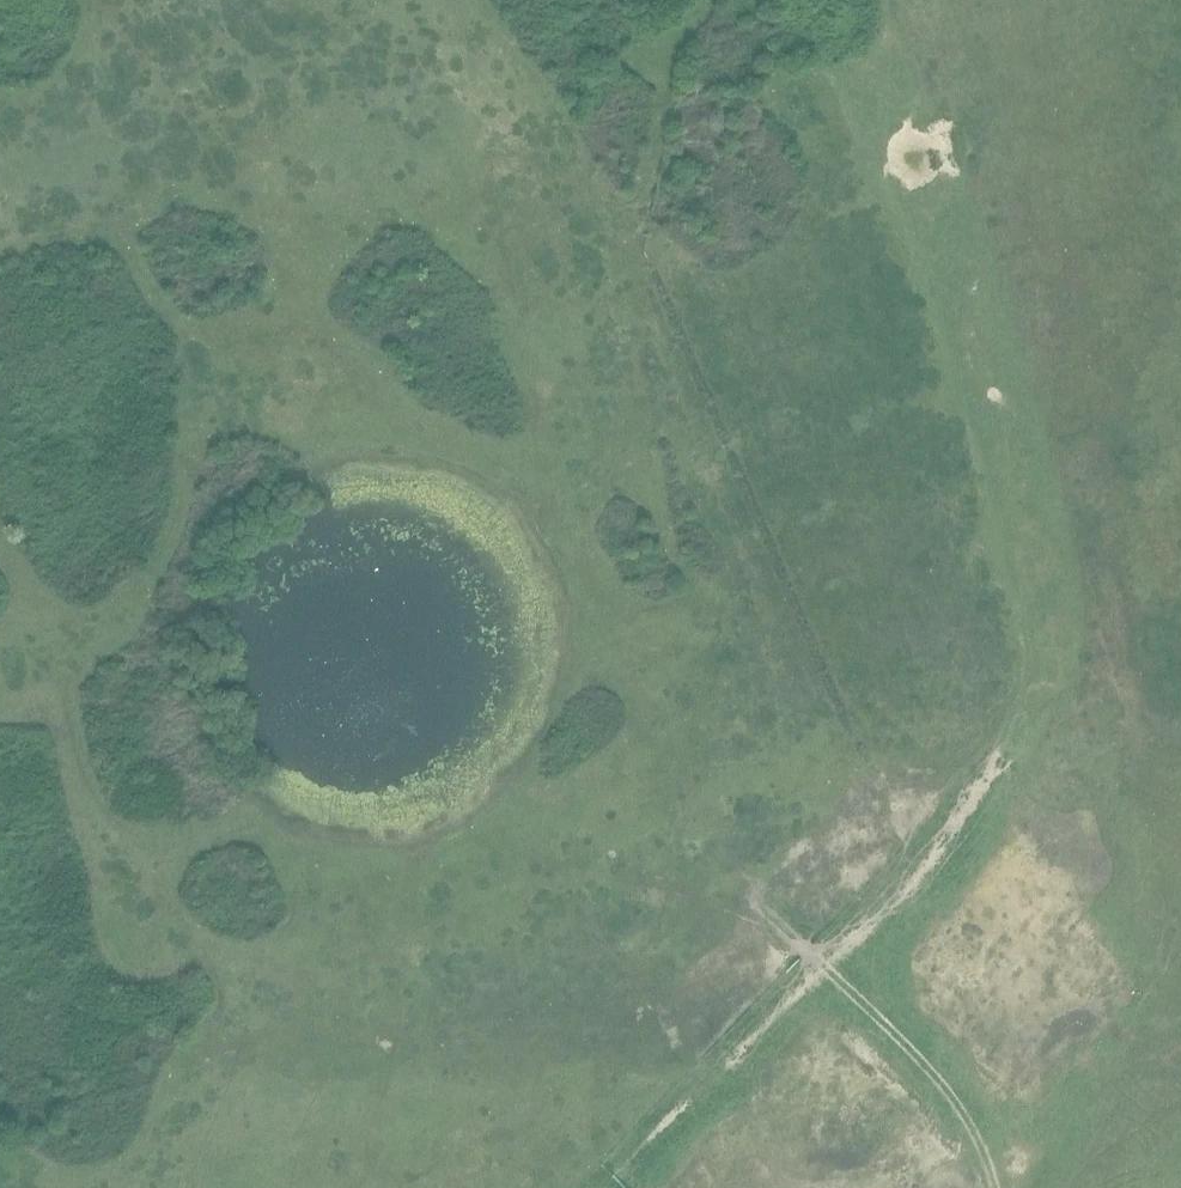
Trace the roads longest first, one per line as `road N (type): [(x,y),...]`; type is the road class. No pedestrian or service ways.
road 1 (track): [(756,898),(970,1117),(998,1187)]

